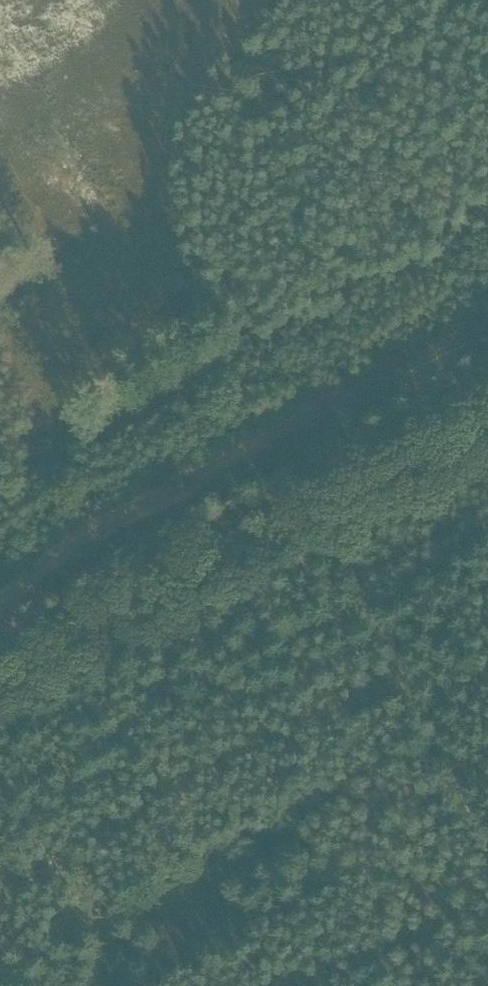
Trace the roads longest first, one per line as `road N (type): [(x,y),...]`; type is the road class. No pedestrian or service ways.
road 1 (track): [(0,685),(487,419)]
road 2 (track): [(0,590),(487,324)]
road 3 (track): [(310,516),(487,876)]

